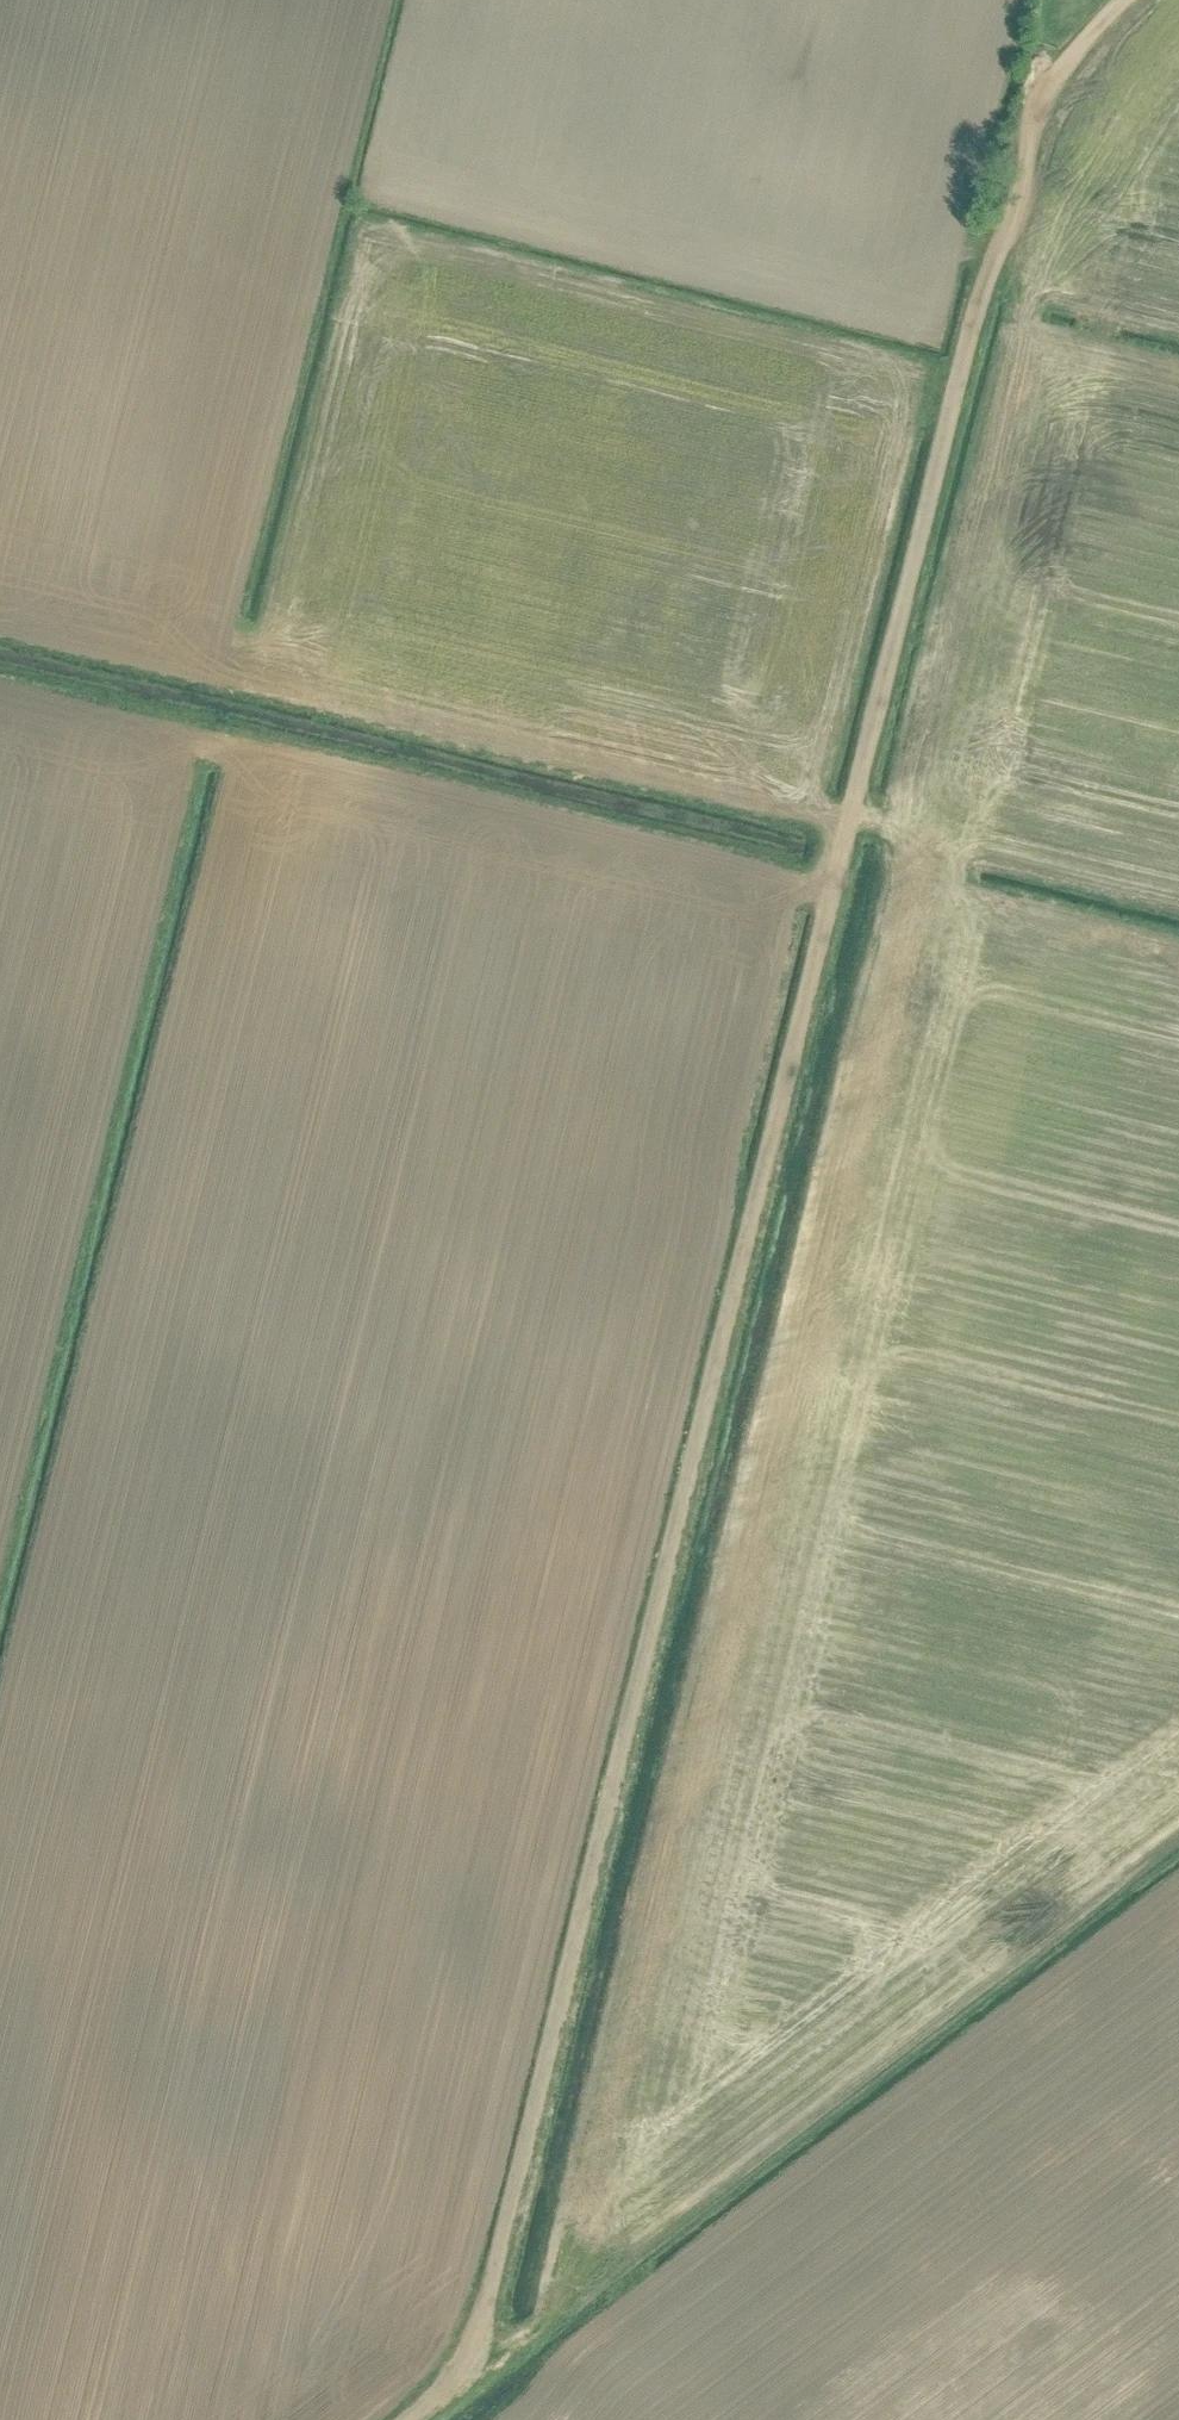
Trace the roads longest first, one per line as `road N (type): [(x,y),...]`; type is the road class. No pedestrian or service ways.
road 1 (track): [(1127,0),(1072,54),(1056,83),(463,2380),(408,2419)]

